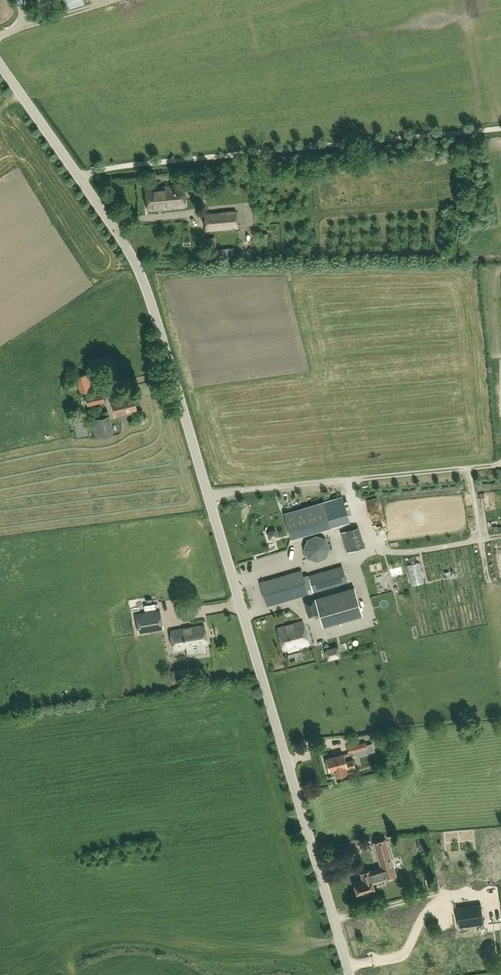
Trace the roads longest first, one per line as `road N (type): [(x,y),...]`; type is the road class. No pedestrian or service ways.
road 1 (unclassified): [(352,974),(150,291),(119,234),(0,63)]

